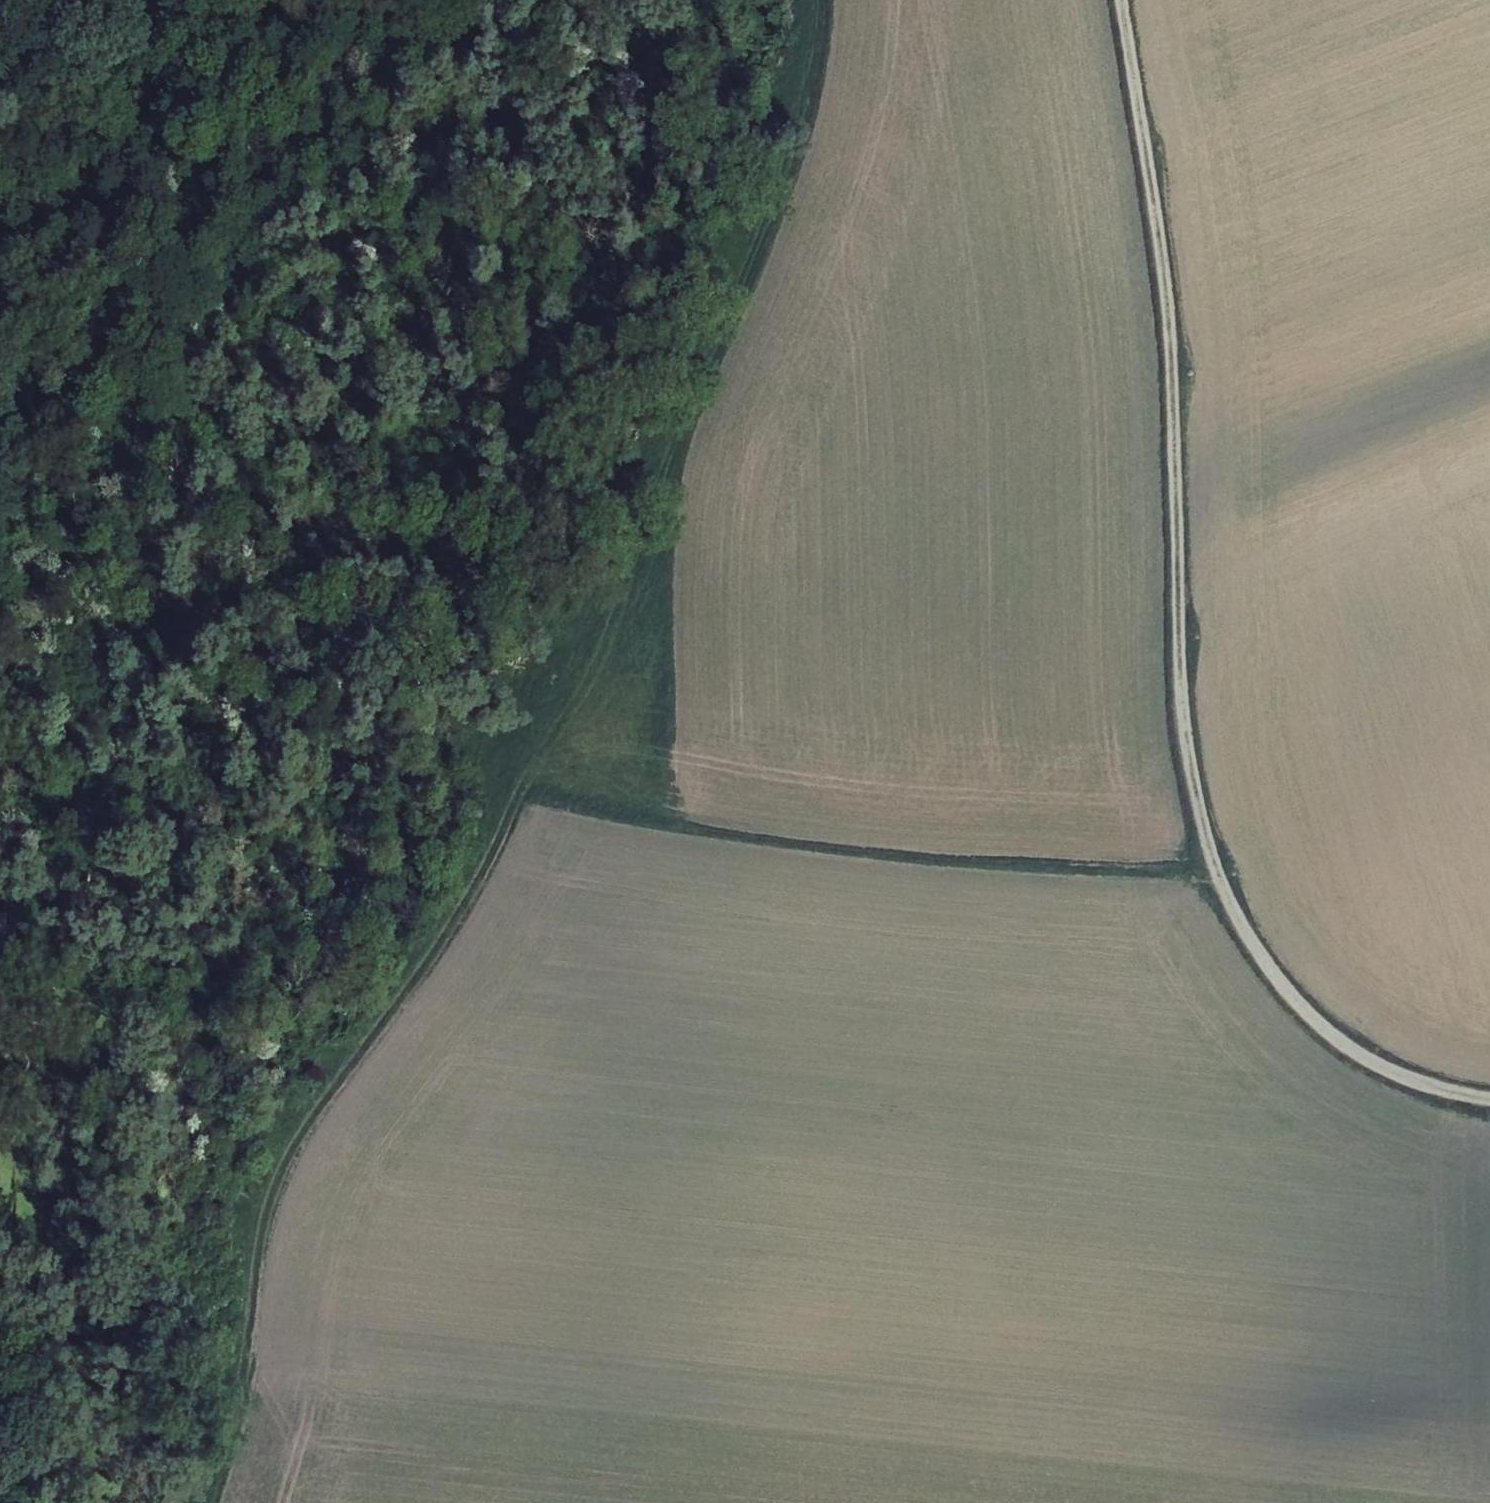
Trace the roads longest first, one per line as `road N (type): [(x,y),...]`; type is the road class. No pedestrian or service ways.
road 1 (track): [(1126,0),(1171,356),(1182,727),(1214,872),(1261,960),(1313,1023),(1377,1065),(1489,1098)]

